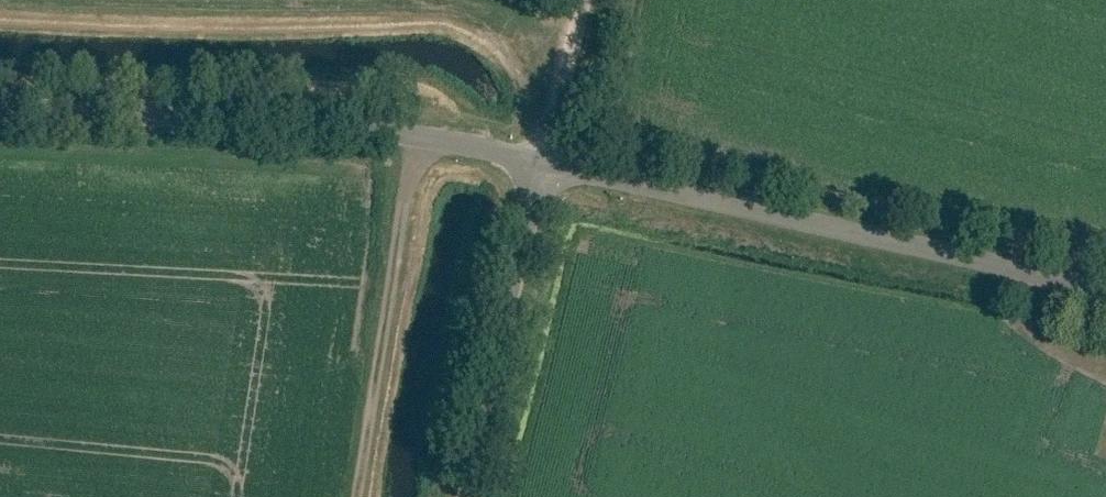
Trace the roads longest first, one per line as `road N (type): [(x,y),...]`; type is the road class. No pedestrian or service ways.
road 1 (unclassified): [(1105,293),(543,163)]
road 2 (unclassified): [(543,163),(421,138),(0,114)]
road 3 (unclassified): [(466,496),(543,163)]

